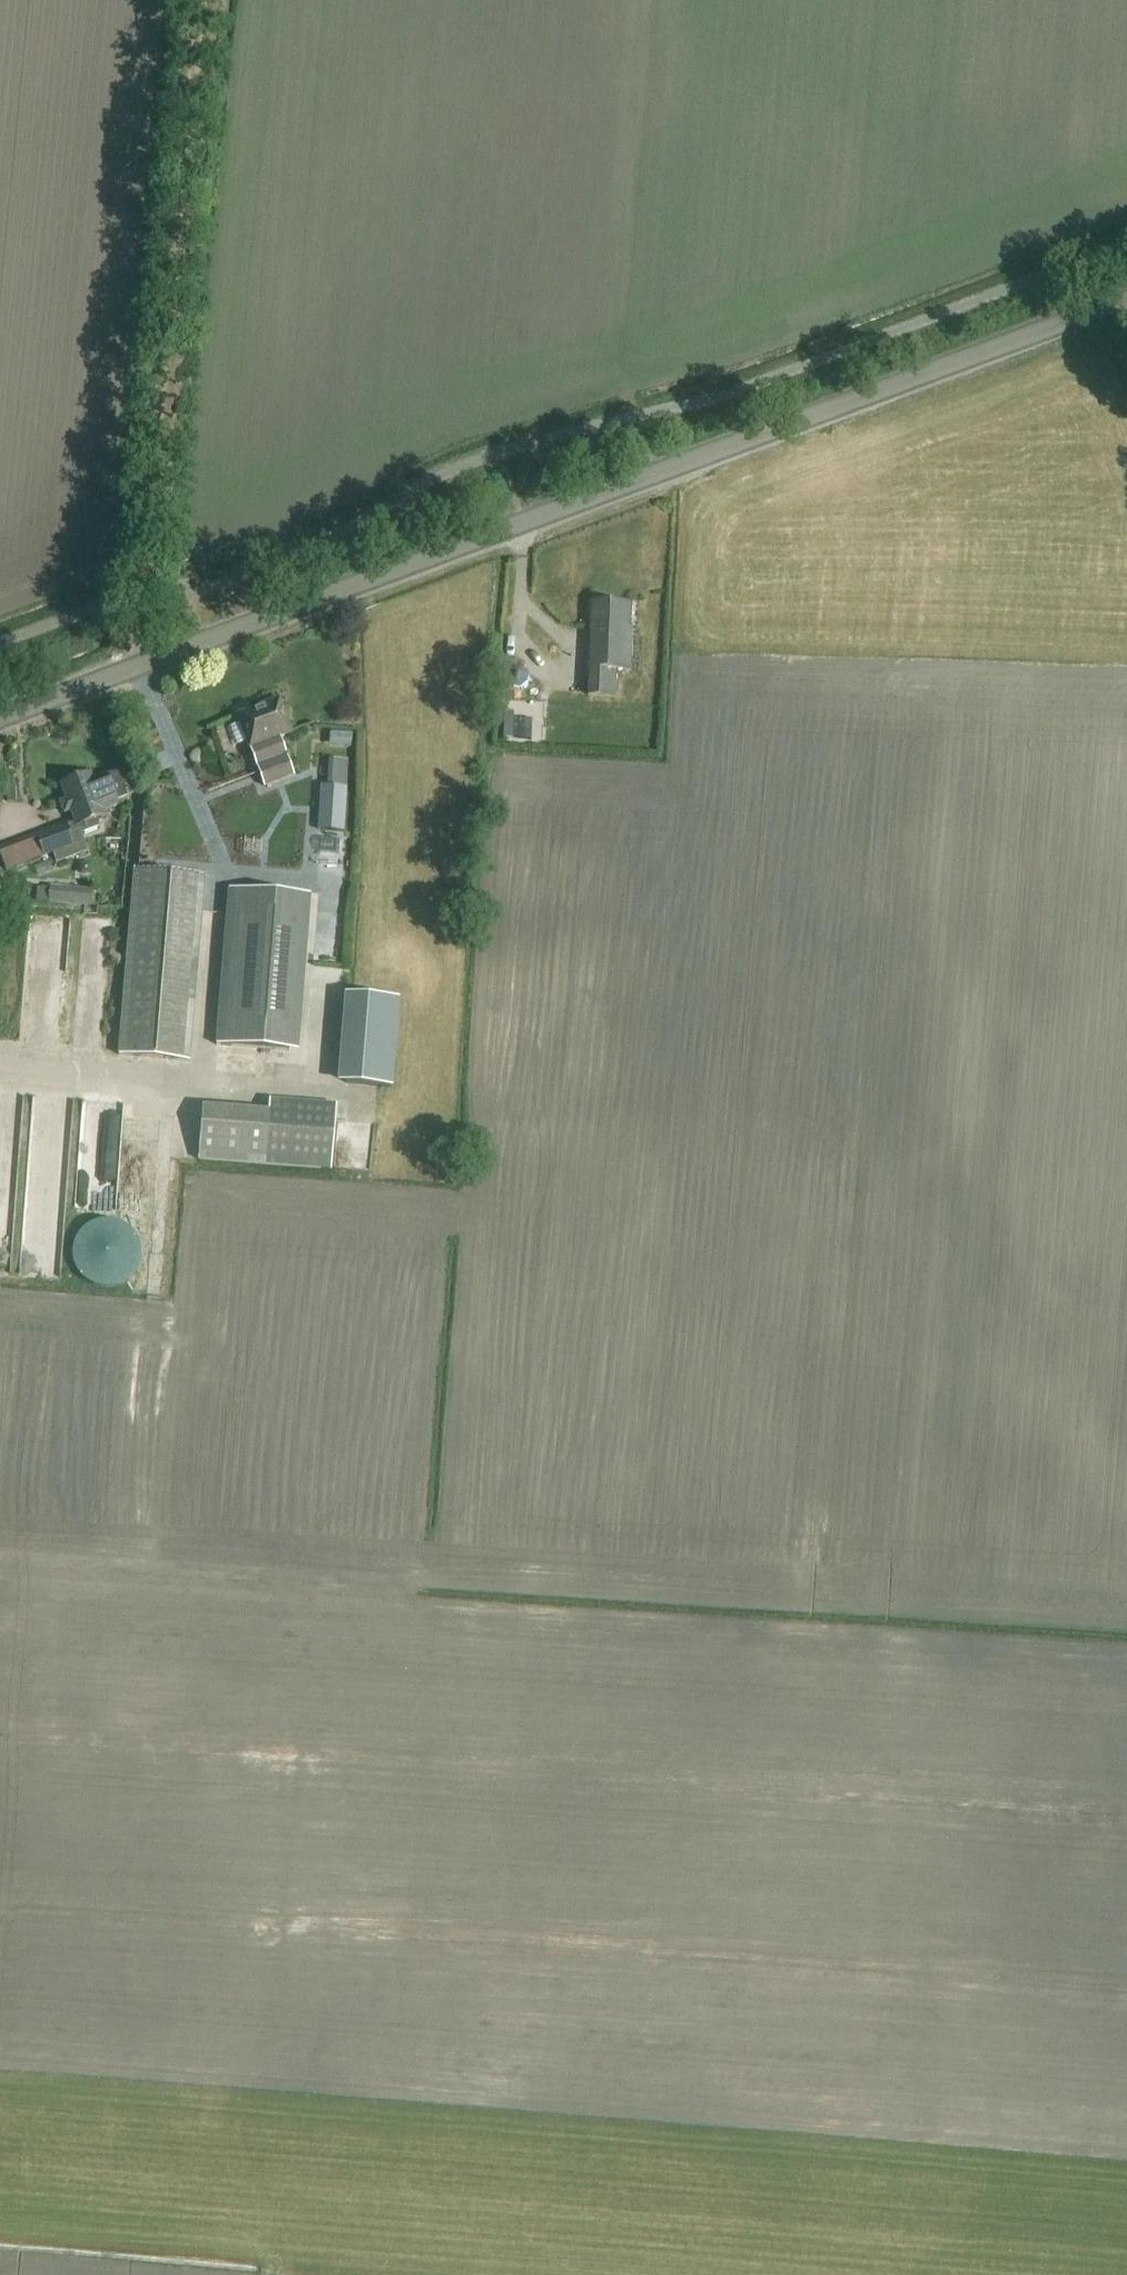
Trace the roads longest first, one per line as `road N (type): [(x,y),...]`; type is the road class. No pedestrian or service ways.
road 1 (tertiary): [(0,722),(1126,302)]

